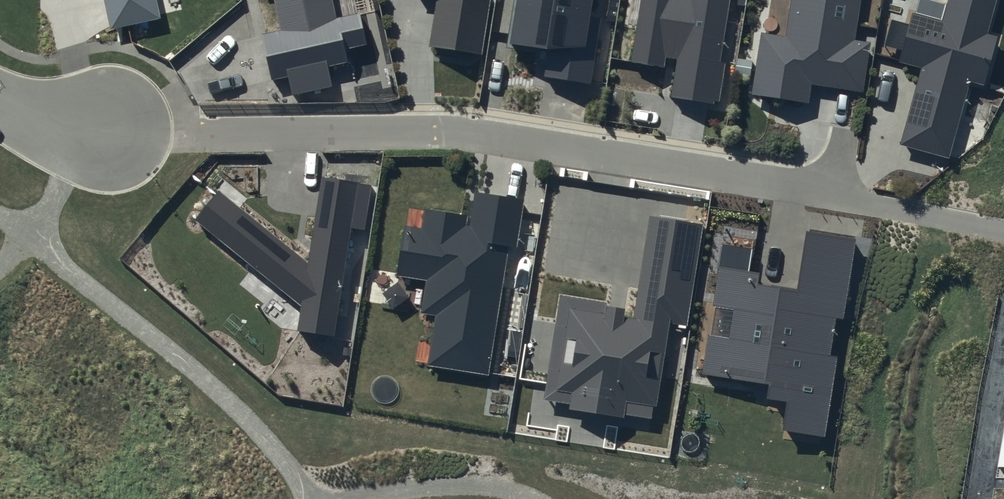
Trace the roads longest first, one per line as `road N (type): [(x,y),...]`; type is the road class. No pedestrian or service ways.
road 1 (residential): [(103,133),(477,135),(835,193)]
road 2 (residential): [(835,193),(1003,230)]

